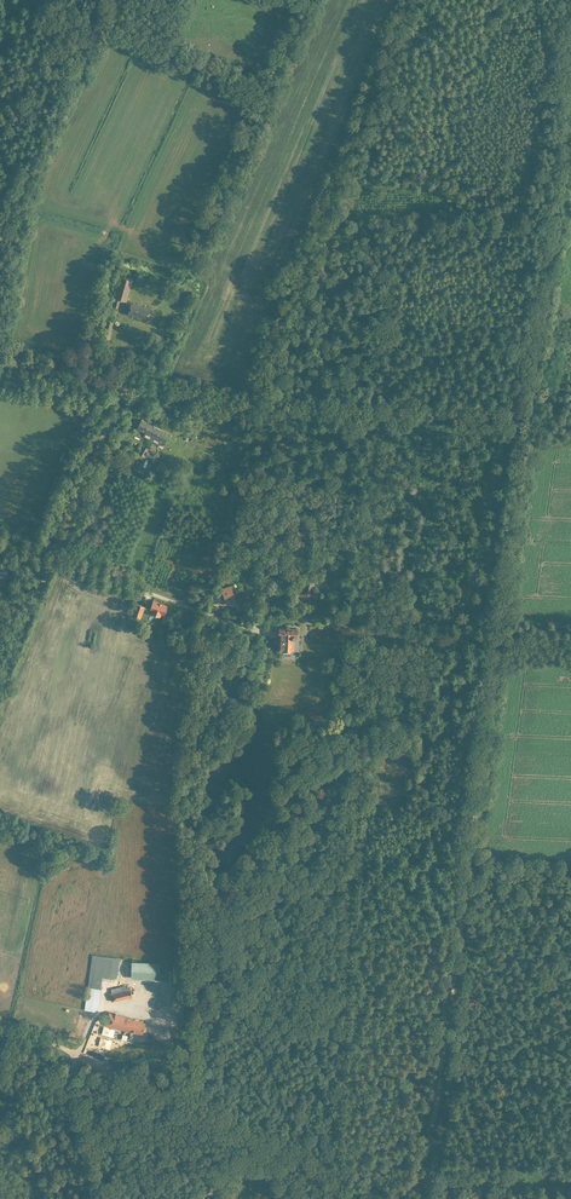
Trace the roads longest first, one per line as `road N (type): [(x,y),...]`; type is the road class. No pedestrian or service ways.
road 1 (track): [(529,416),(423,1198)]
road 2 (track): [(125,385),(241,404),(529,416)]
road 3 (track): [(125,385),(0,685)]
road 4 (track): [(570,115),(529,416)]
road 5 (track): [(78,1055),(335,1172)]
road 6 (track): [(0,535),(253,631)]
road 7 (track): [(0,1020),(78,1055),(71,1085),(109,1198)]
road 8 (track): [(0,367),(125,385)]

